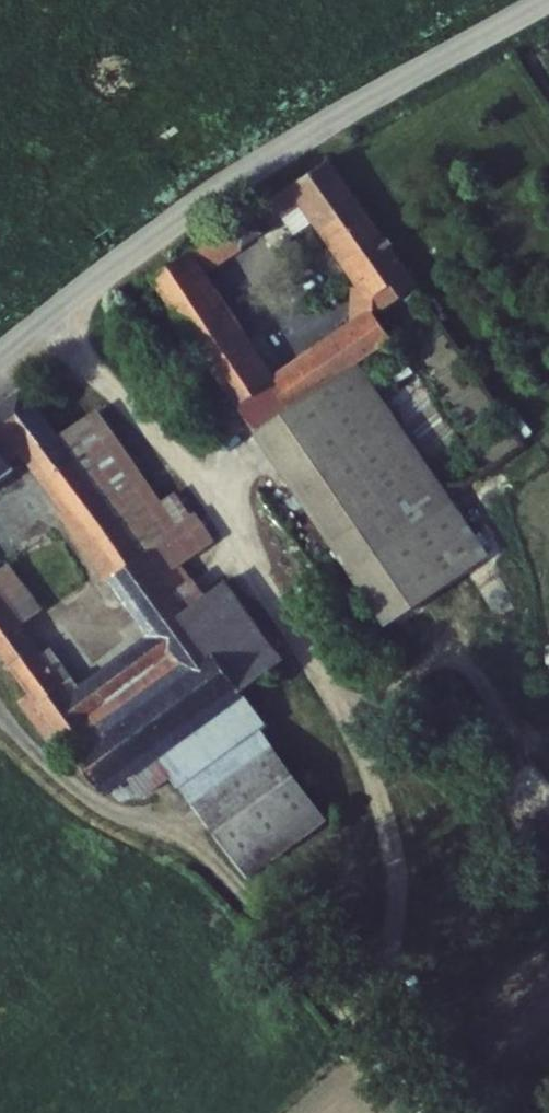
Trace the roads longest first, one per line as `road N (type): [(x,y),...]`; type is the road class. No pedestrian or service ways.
road 1 (residential): [(548,0),(199,203),(0,357)]
road 2 (track): [(387,1031),(227,875),(47,783),(0,724)]
road 3 (track): [(400,888),(385,971),(387,1031),(427,1112)]

